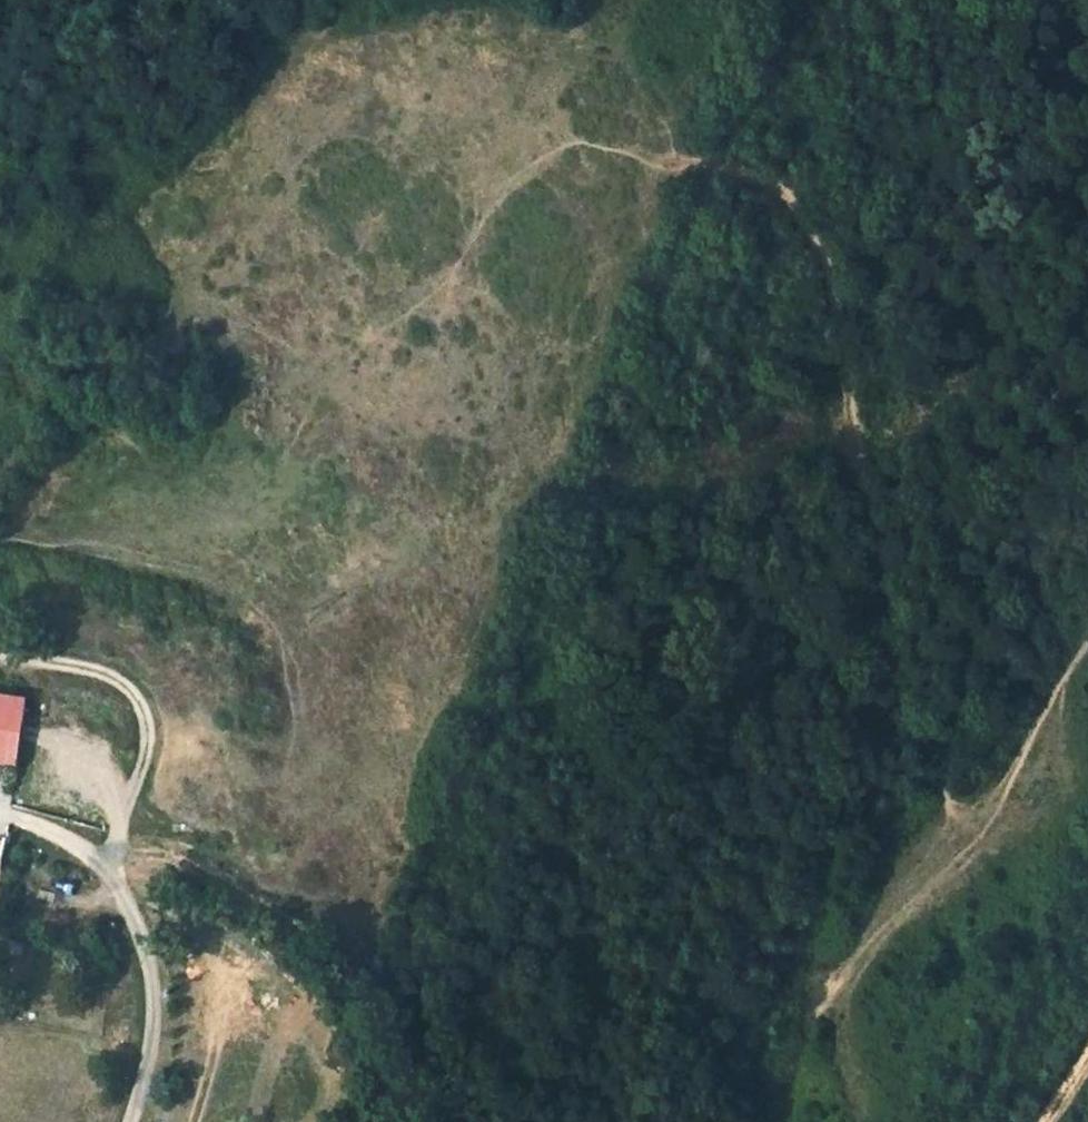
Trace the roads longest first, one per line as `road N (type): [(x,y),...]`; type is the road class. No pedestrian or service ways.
road 1 (unclassified): [(98,1121),(127,1033),(123,943),(81,843),(2,812)]

